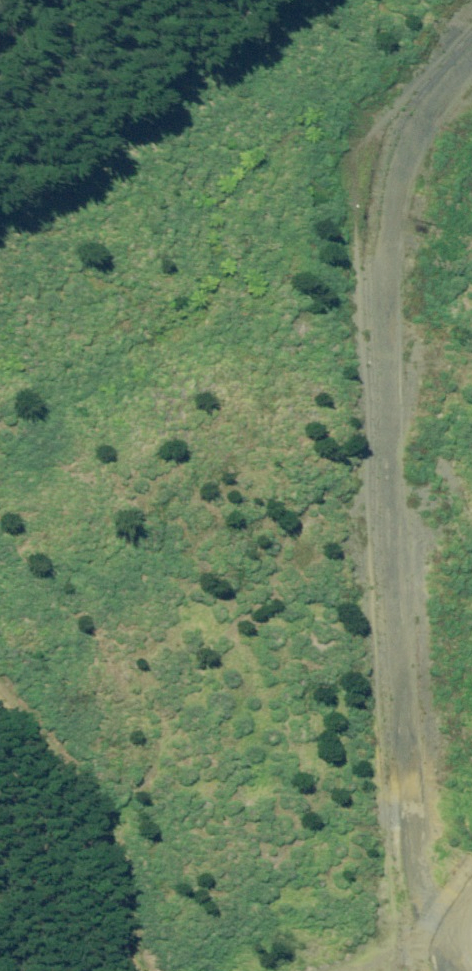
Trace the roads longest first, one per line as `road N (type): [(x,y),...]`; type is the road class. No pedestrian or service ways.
road 1 (track): [(471,45),(414,100),(401,202),(431,353),(441,889)]
road 2 (unclassified): [(0,693),(99,802),(120,925),(148,970)]
road 3 (unclassified): [(316,970),(430,910)]

